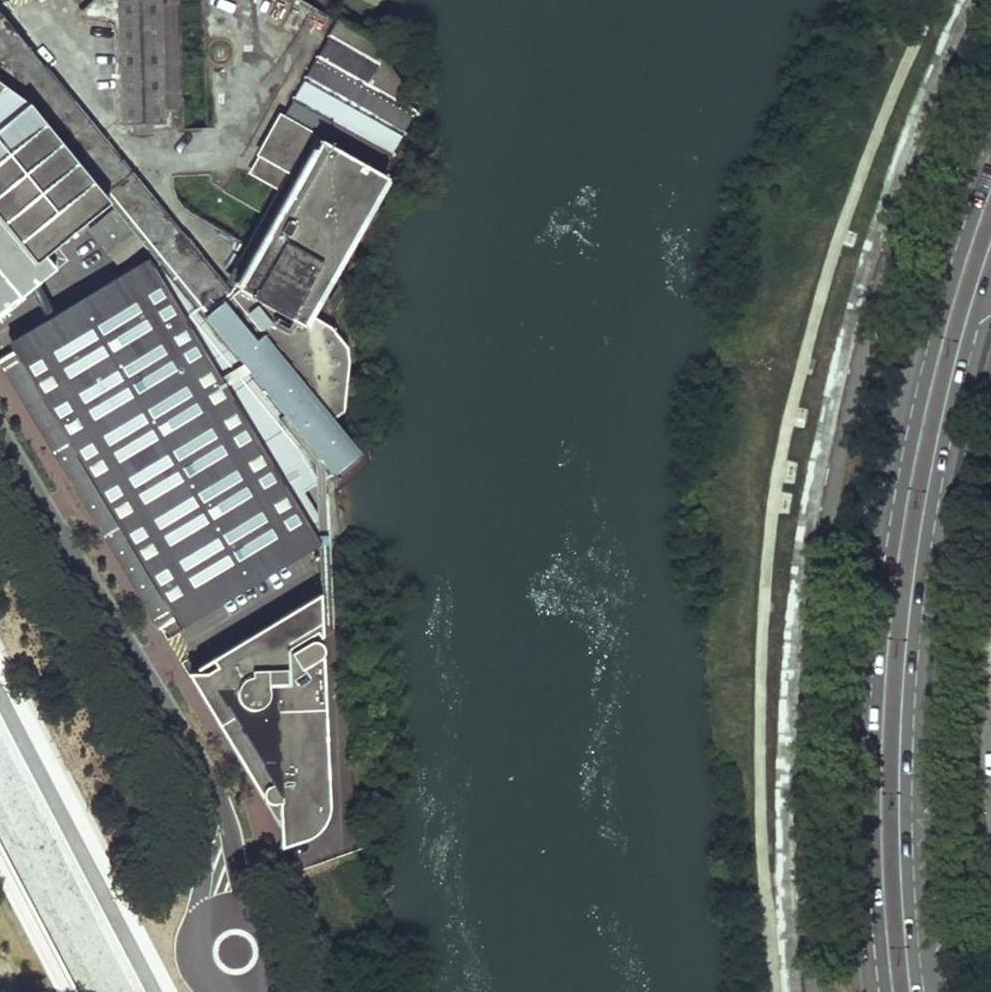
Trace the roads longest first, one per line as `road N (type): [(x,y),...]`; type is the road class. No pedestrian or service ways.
road 1 (primary): [(990,141),(925,351),(895,480),(872,647),(864,798),(878,991)]
road 2 (primary): [(927,991),(914,800),(920,658),(942,491),(990,288)]
road 3 (residential): [(258,919),(237,886),(221,811),(199,763),(0,437)]
road 4 (residential): [(0,481),(180,757),(198,821),(204,929)]

